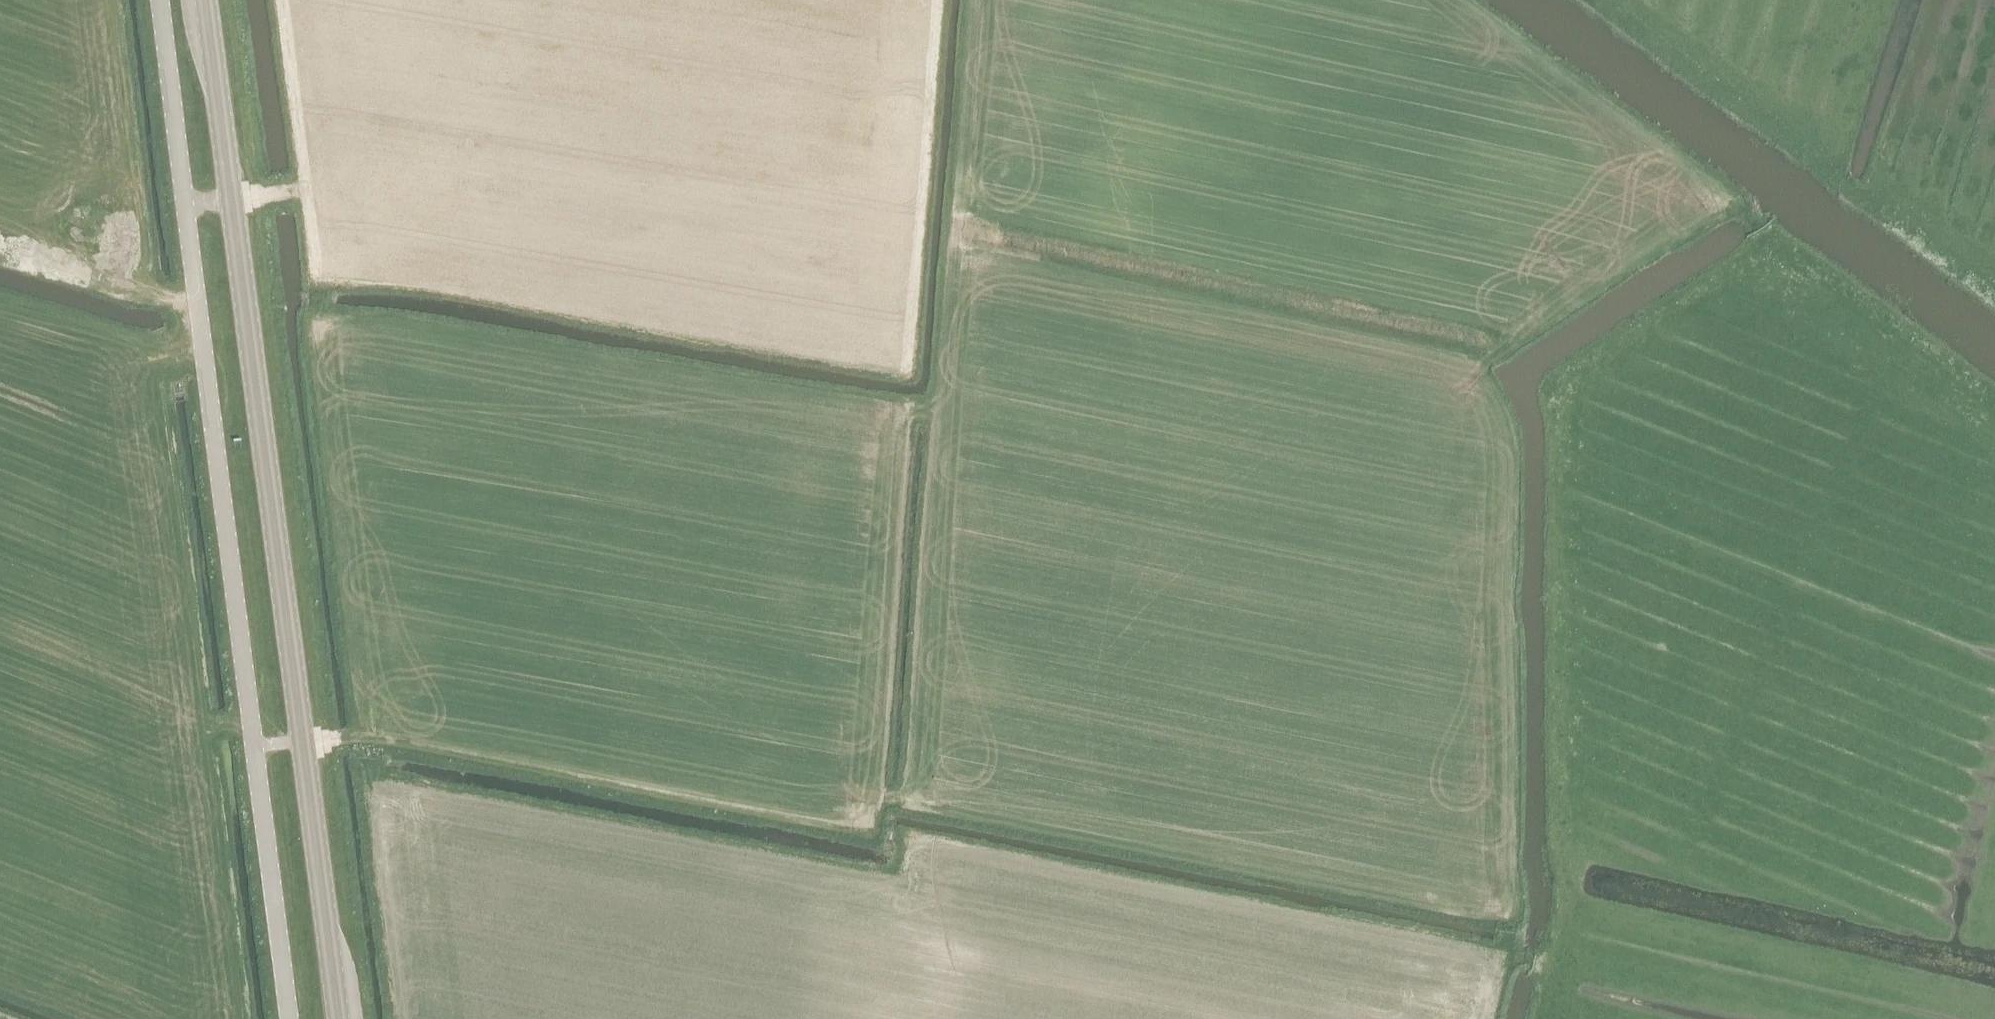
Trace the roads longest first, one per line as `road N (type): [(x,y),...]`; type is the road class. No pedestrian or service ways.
road 1 (primary): [(338,1018),(204,0)]
road 2 (unclassified): [(289,1018),(160,0)]

